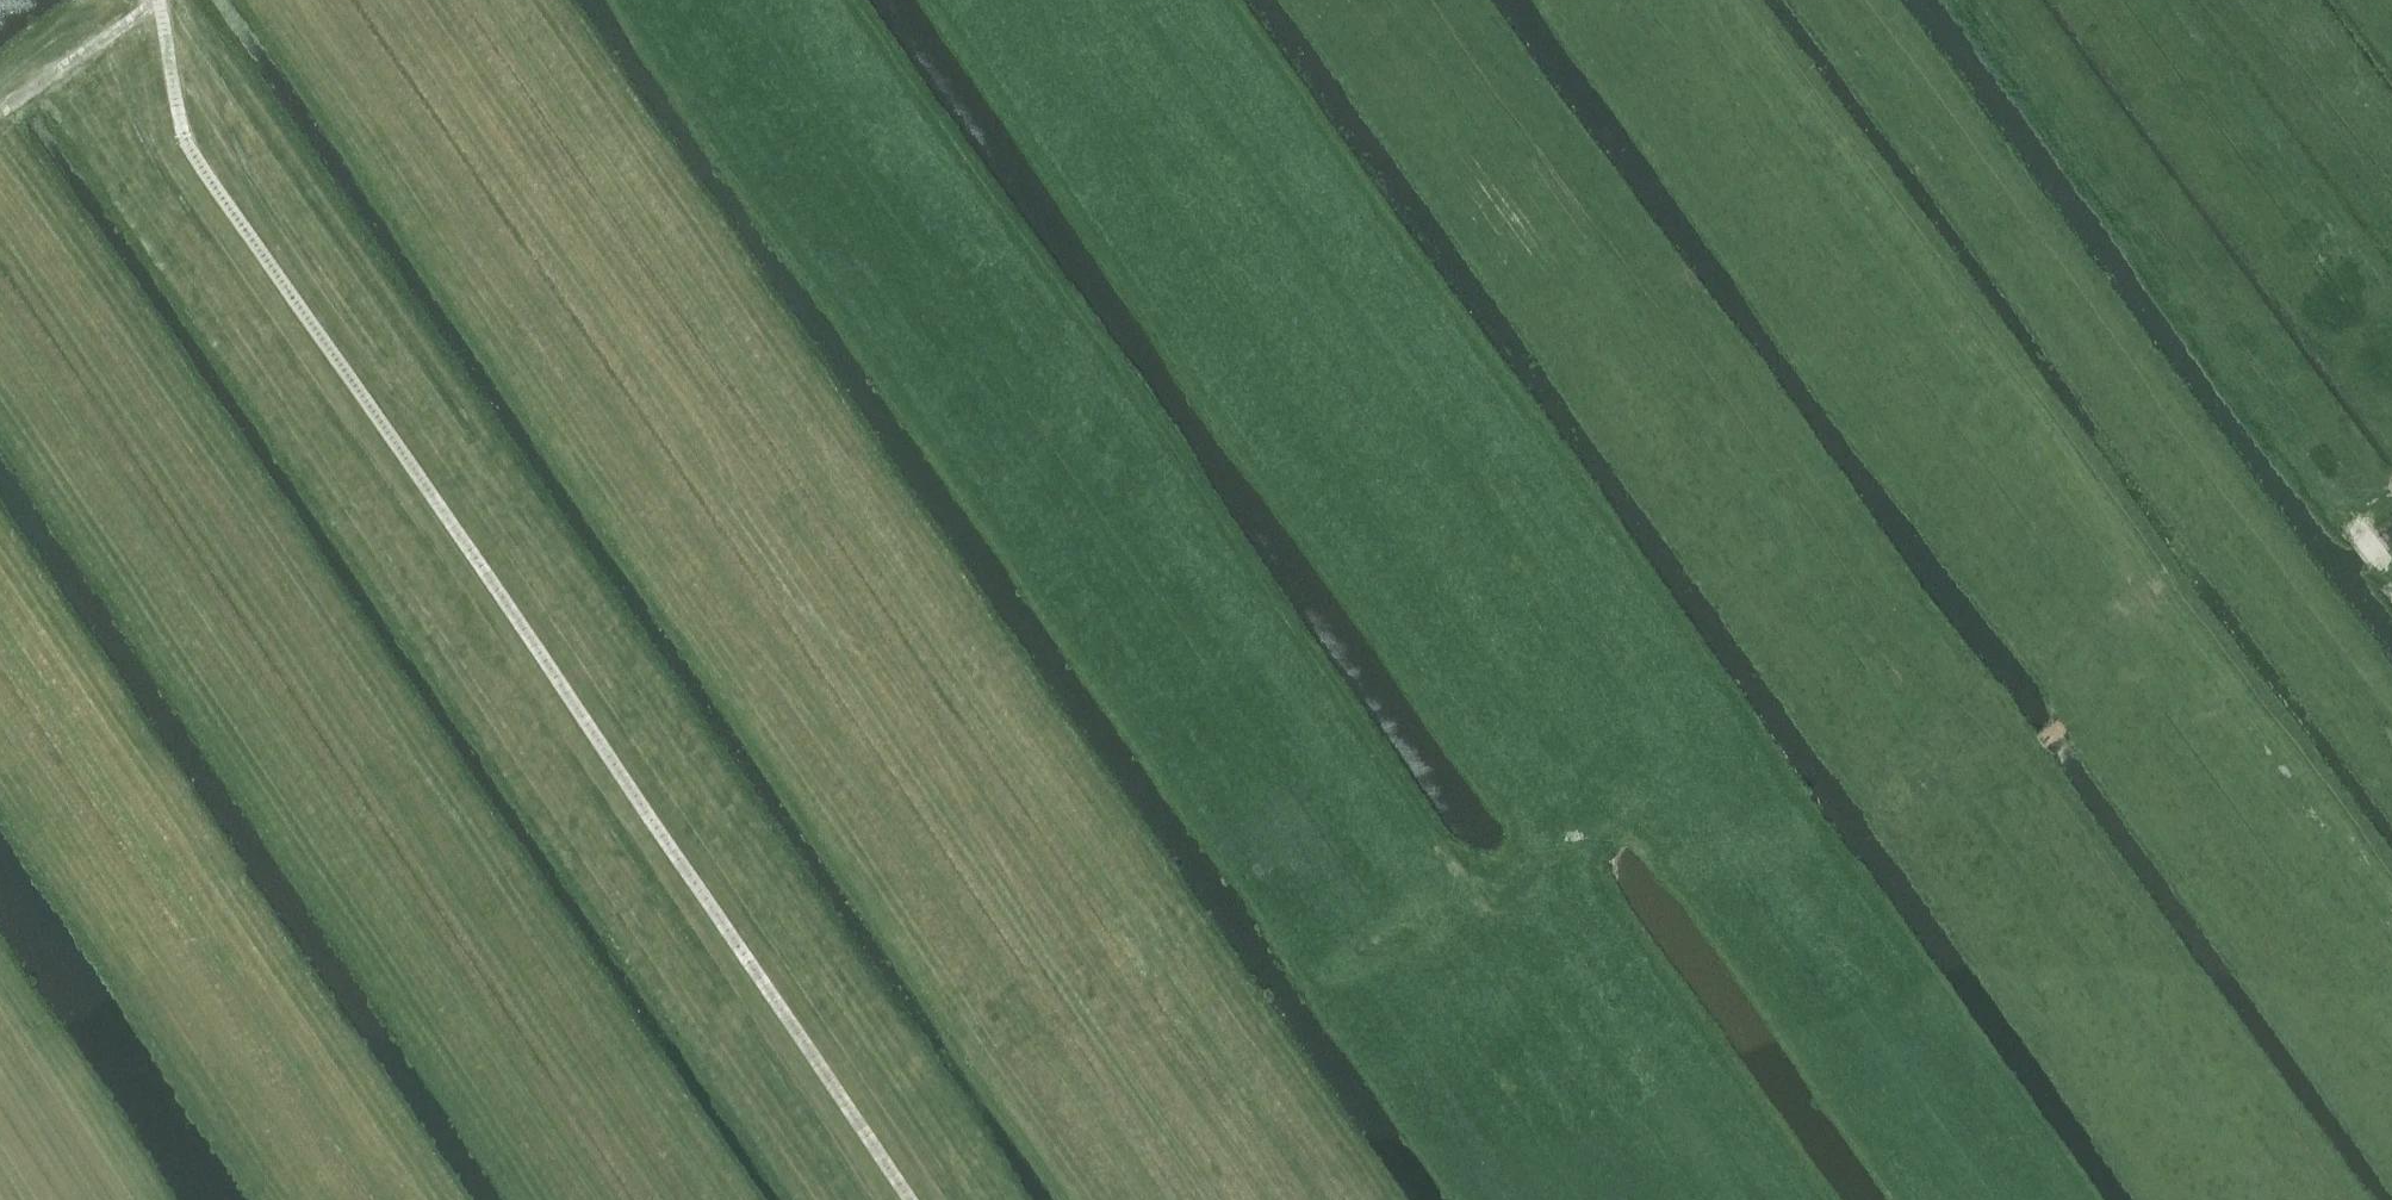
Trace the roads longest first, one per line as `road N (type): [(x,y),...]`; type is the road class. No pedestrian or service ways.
road 1 (track): [(914,1199),(183,133),(159,0)]

